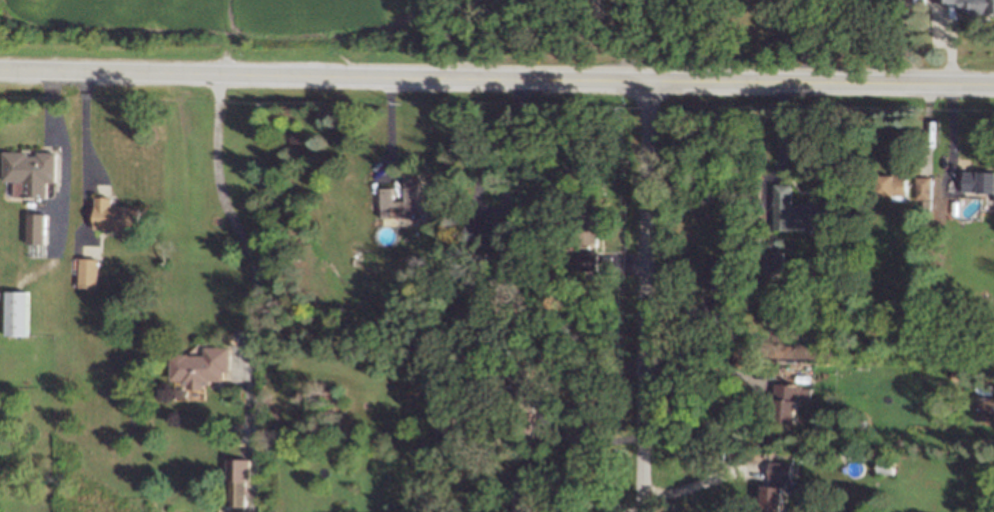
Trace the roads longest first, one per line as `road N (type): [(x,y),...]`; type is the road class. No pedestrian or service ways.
road 1 (tertiary): [(993,83),(0,67)]
road 2 (residential): [(643,511),(648,80)]

